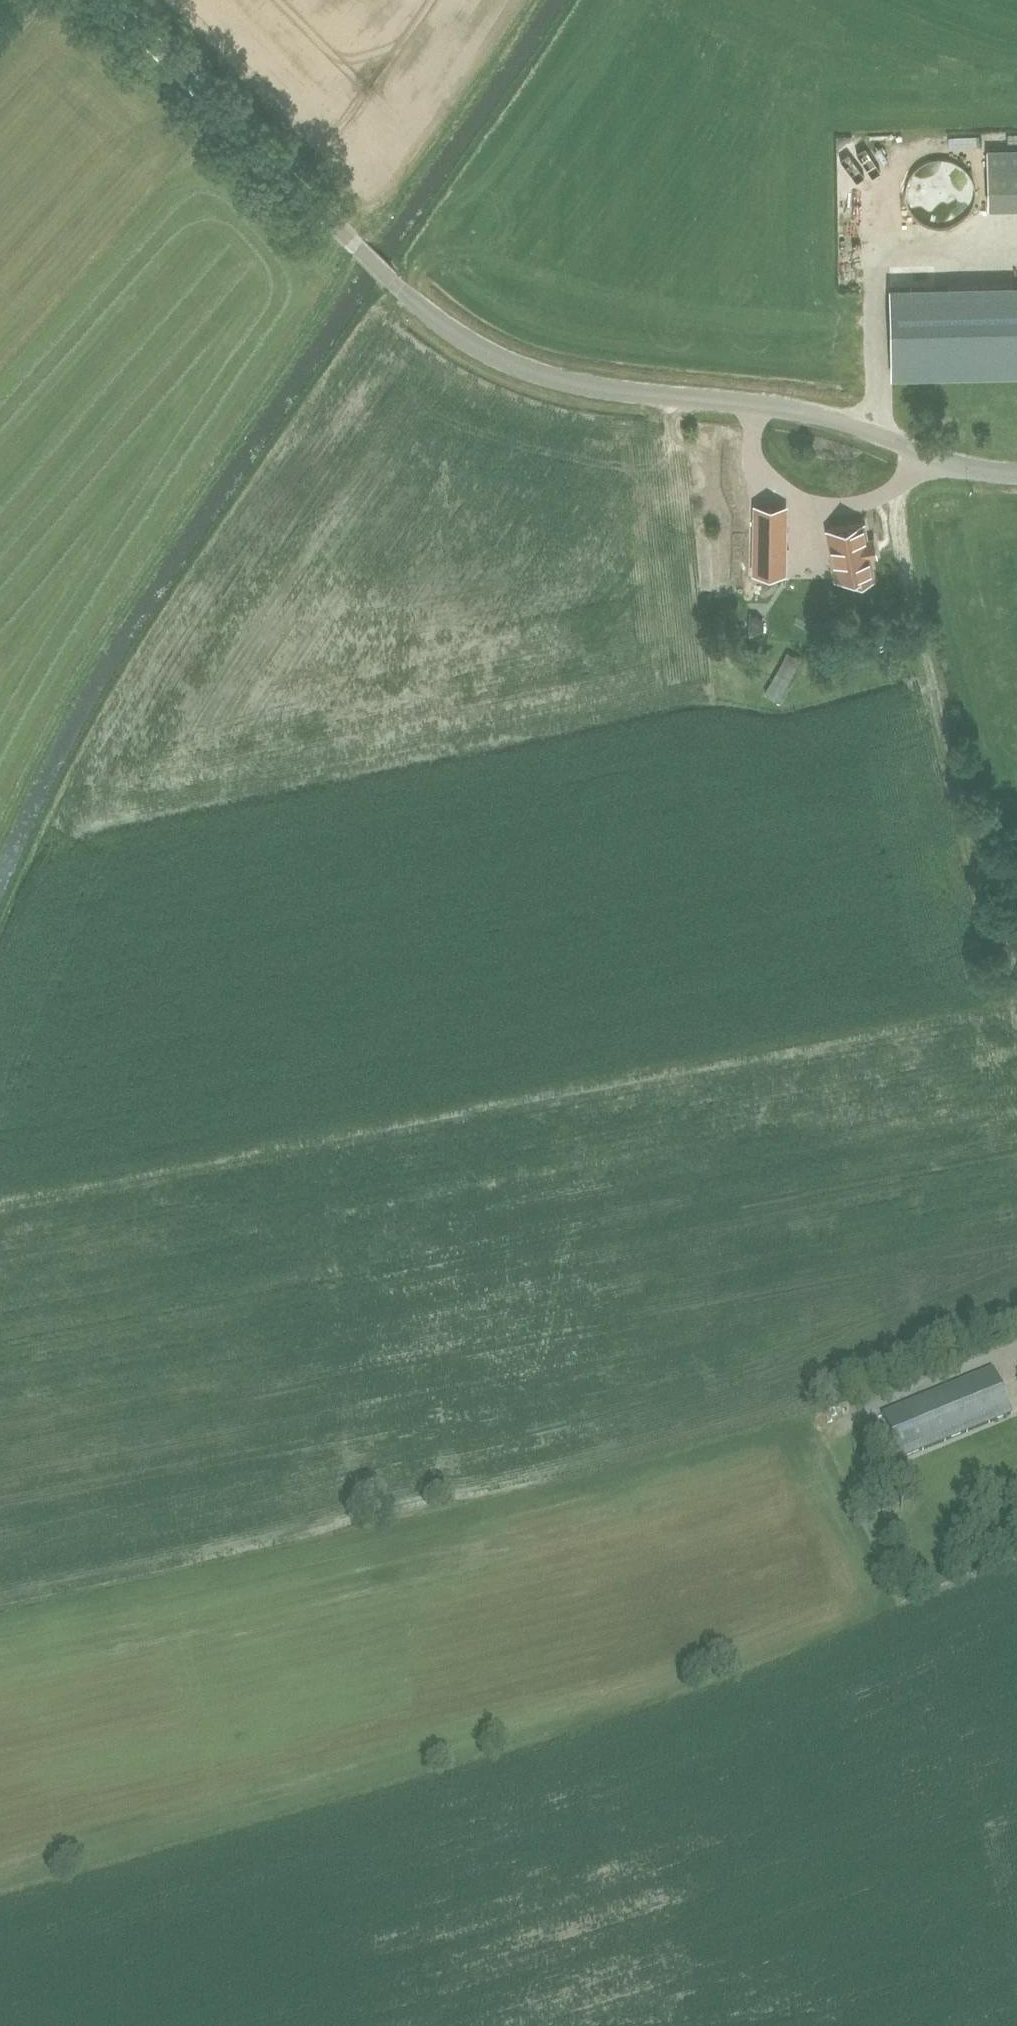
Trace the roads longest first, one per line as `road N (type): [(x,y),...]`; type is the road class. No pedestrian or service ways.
road 1 (unclassified): [(1016,476),(953,466),(830,418),(590,386),(487,355),(435,321),(114,0)]

